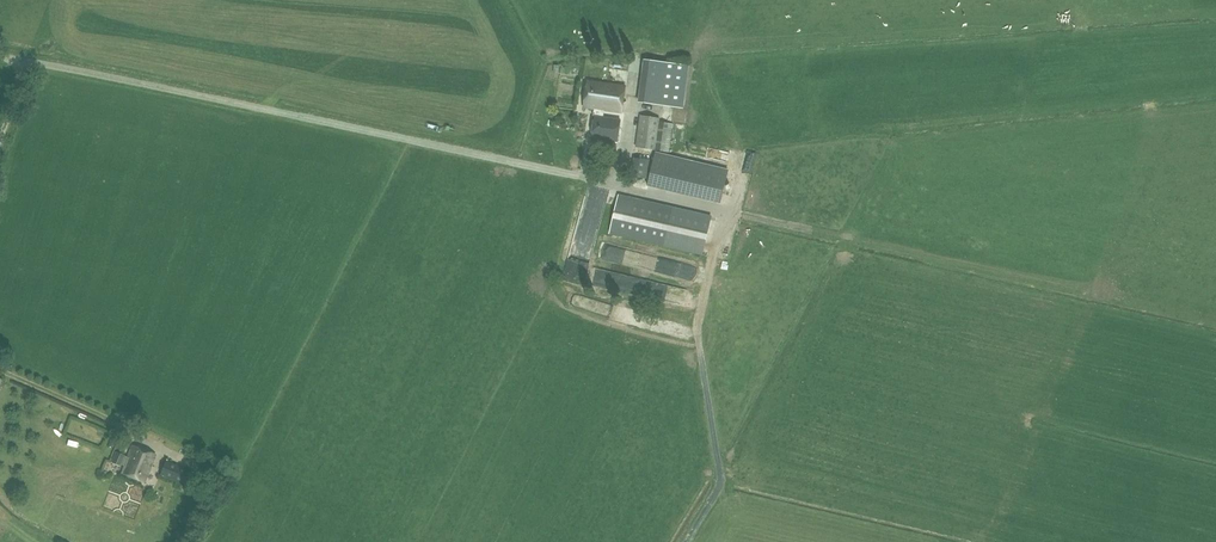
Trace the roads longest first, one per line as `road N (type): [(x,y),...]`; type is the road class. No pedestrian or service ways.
road 1 (unclassified): [(22,59),(583,176)]
road 2 (track): [(583,176),(725,211),(698,332)]
road 3 (track): [(686,541),(719,487),(698,332)]
road 4 (unclassified): [(0,370),(134,437)]

